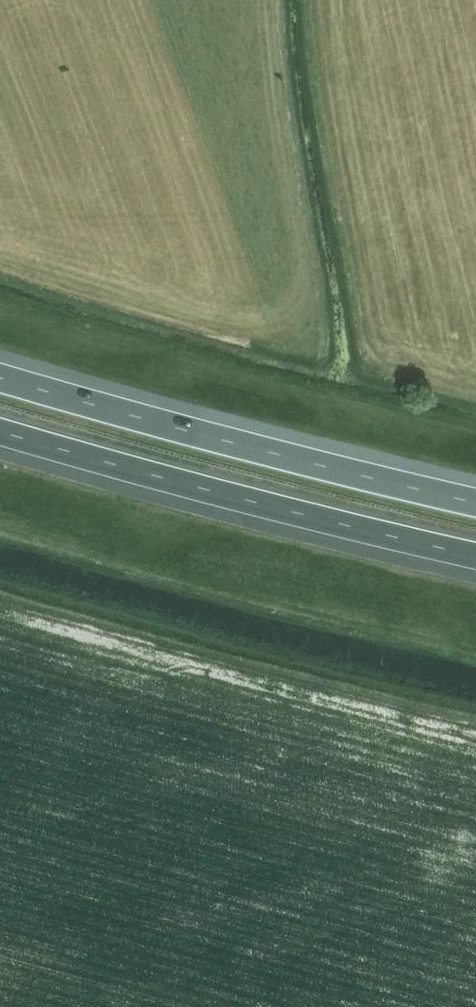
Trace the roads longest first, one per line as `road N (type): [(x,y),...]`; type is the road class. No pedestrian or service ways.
road 1 (motorway): [(475,502),(0,377)]
road 2 (motorway): [(0,431),(475,555)]

